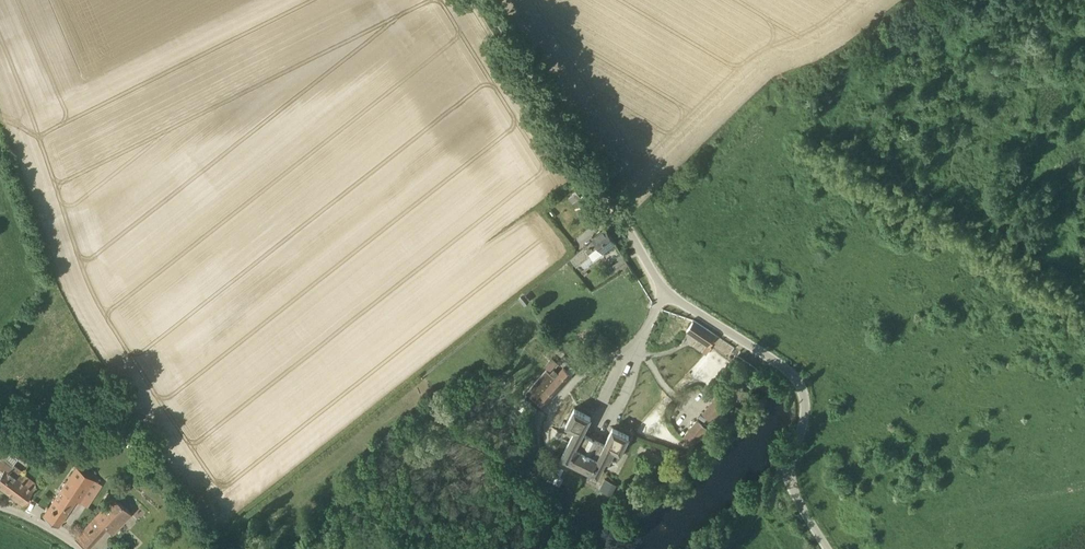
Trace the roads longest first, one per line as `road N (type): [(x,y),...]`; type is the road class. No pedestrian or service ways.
road 1 (unclassified): [(823,548),(783,487),(799,406),(794,384),(665,292),(477,0)]

